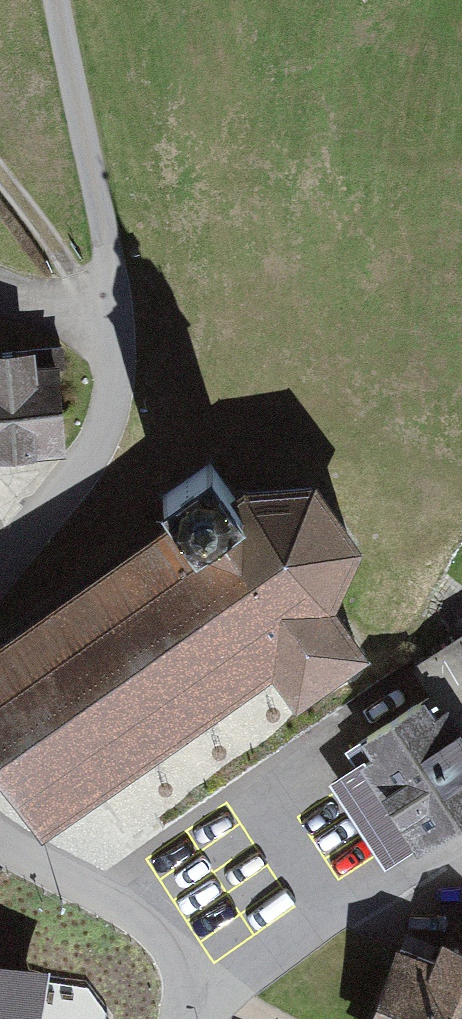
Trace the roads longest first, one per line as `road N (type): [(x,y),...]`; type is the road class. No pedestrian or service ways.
road 1 (unclassified): [(0,572),(99,437),(117,362),(110,263),(57,0)]
road 2 (unclassified): [(184,995),(461,841)]
road 3 (unclassified): [(184,995),(178,949),(152,920),(0,833)]
road 4 (track): [(116,314),(0,182)]

